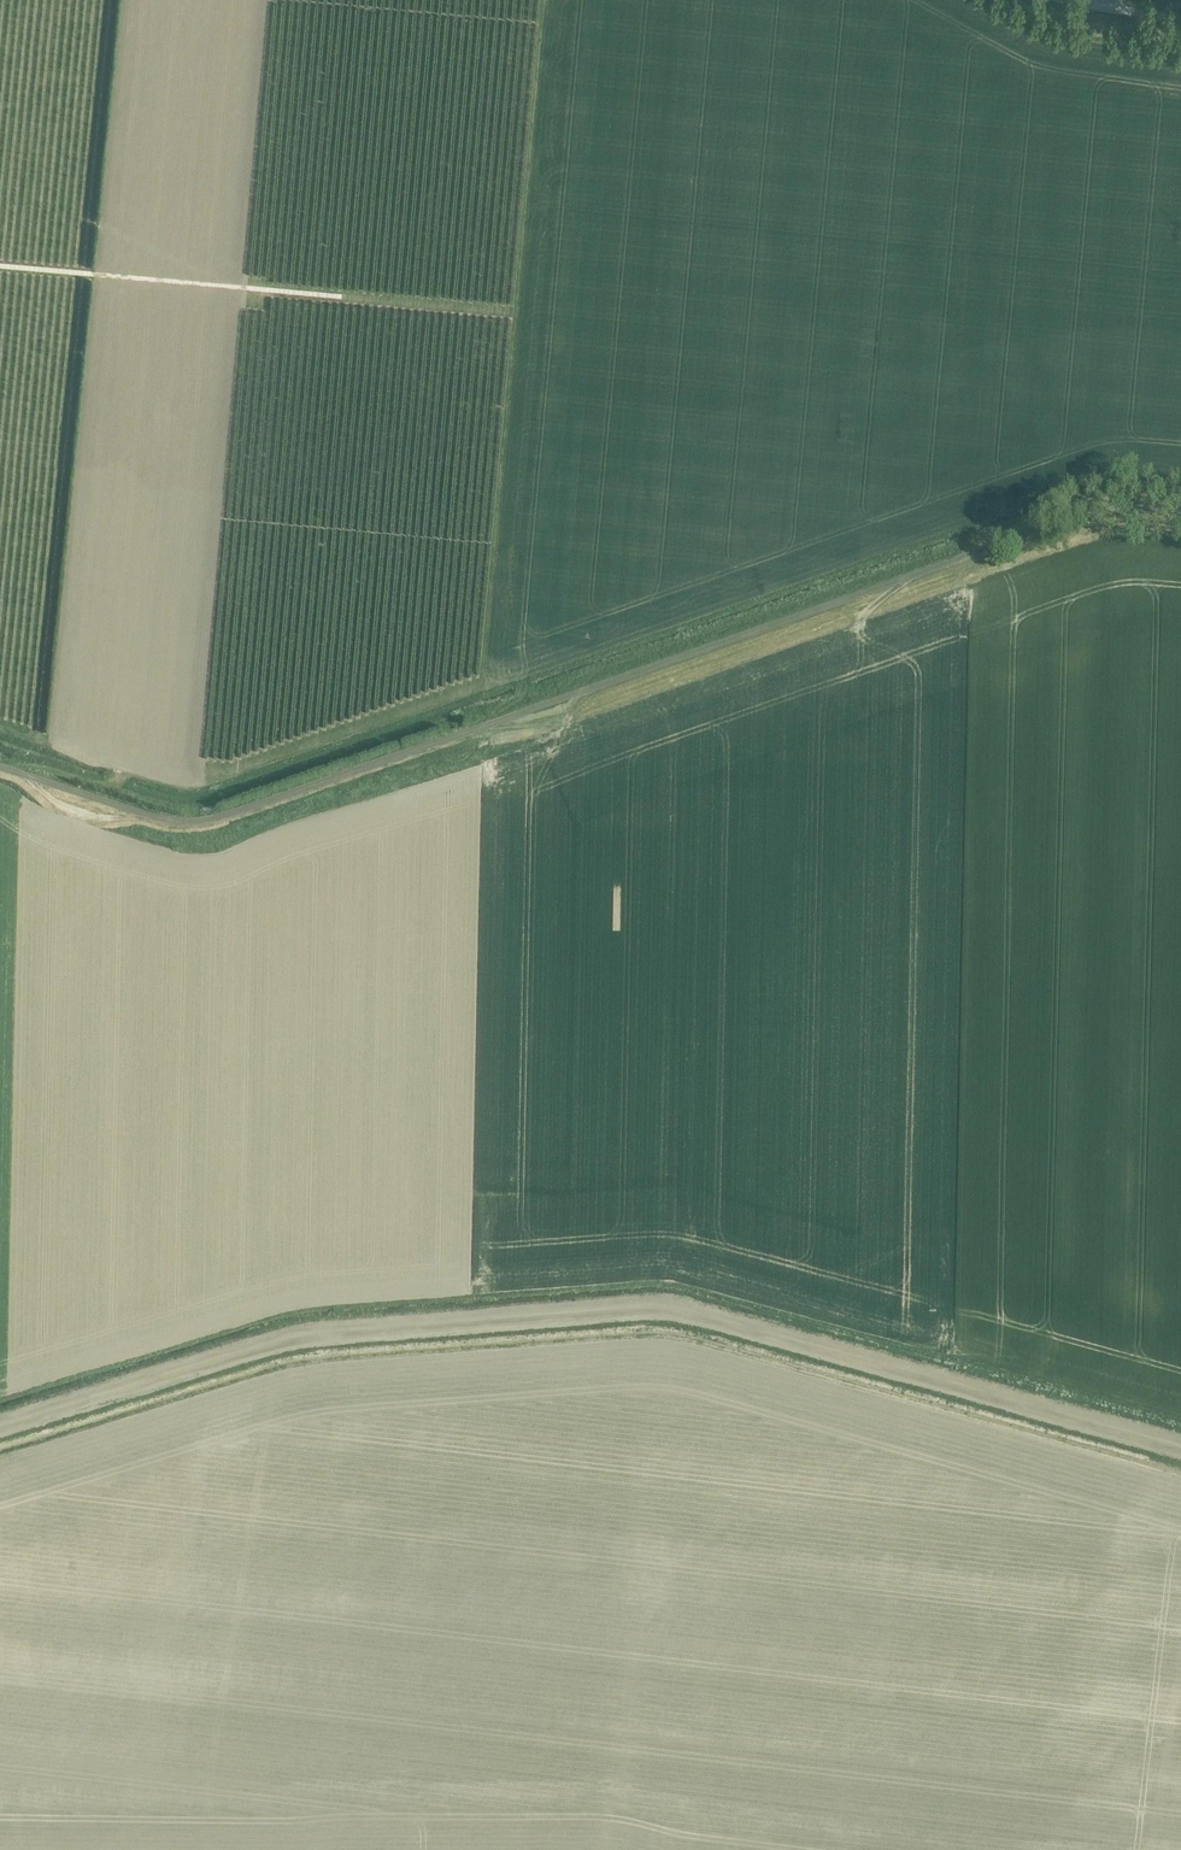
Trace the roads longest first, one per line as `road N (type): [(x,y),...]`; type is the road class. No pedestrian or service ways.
road 1 (track): [(0,767),(178,822),(222,816),(1072,520),(1122,508),(1180,512)]
road 2 (track): [(1180,1445),(664,1304),(321,1330),(0,1427)]
road 3 (track): [(0,267),(340,297)]

